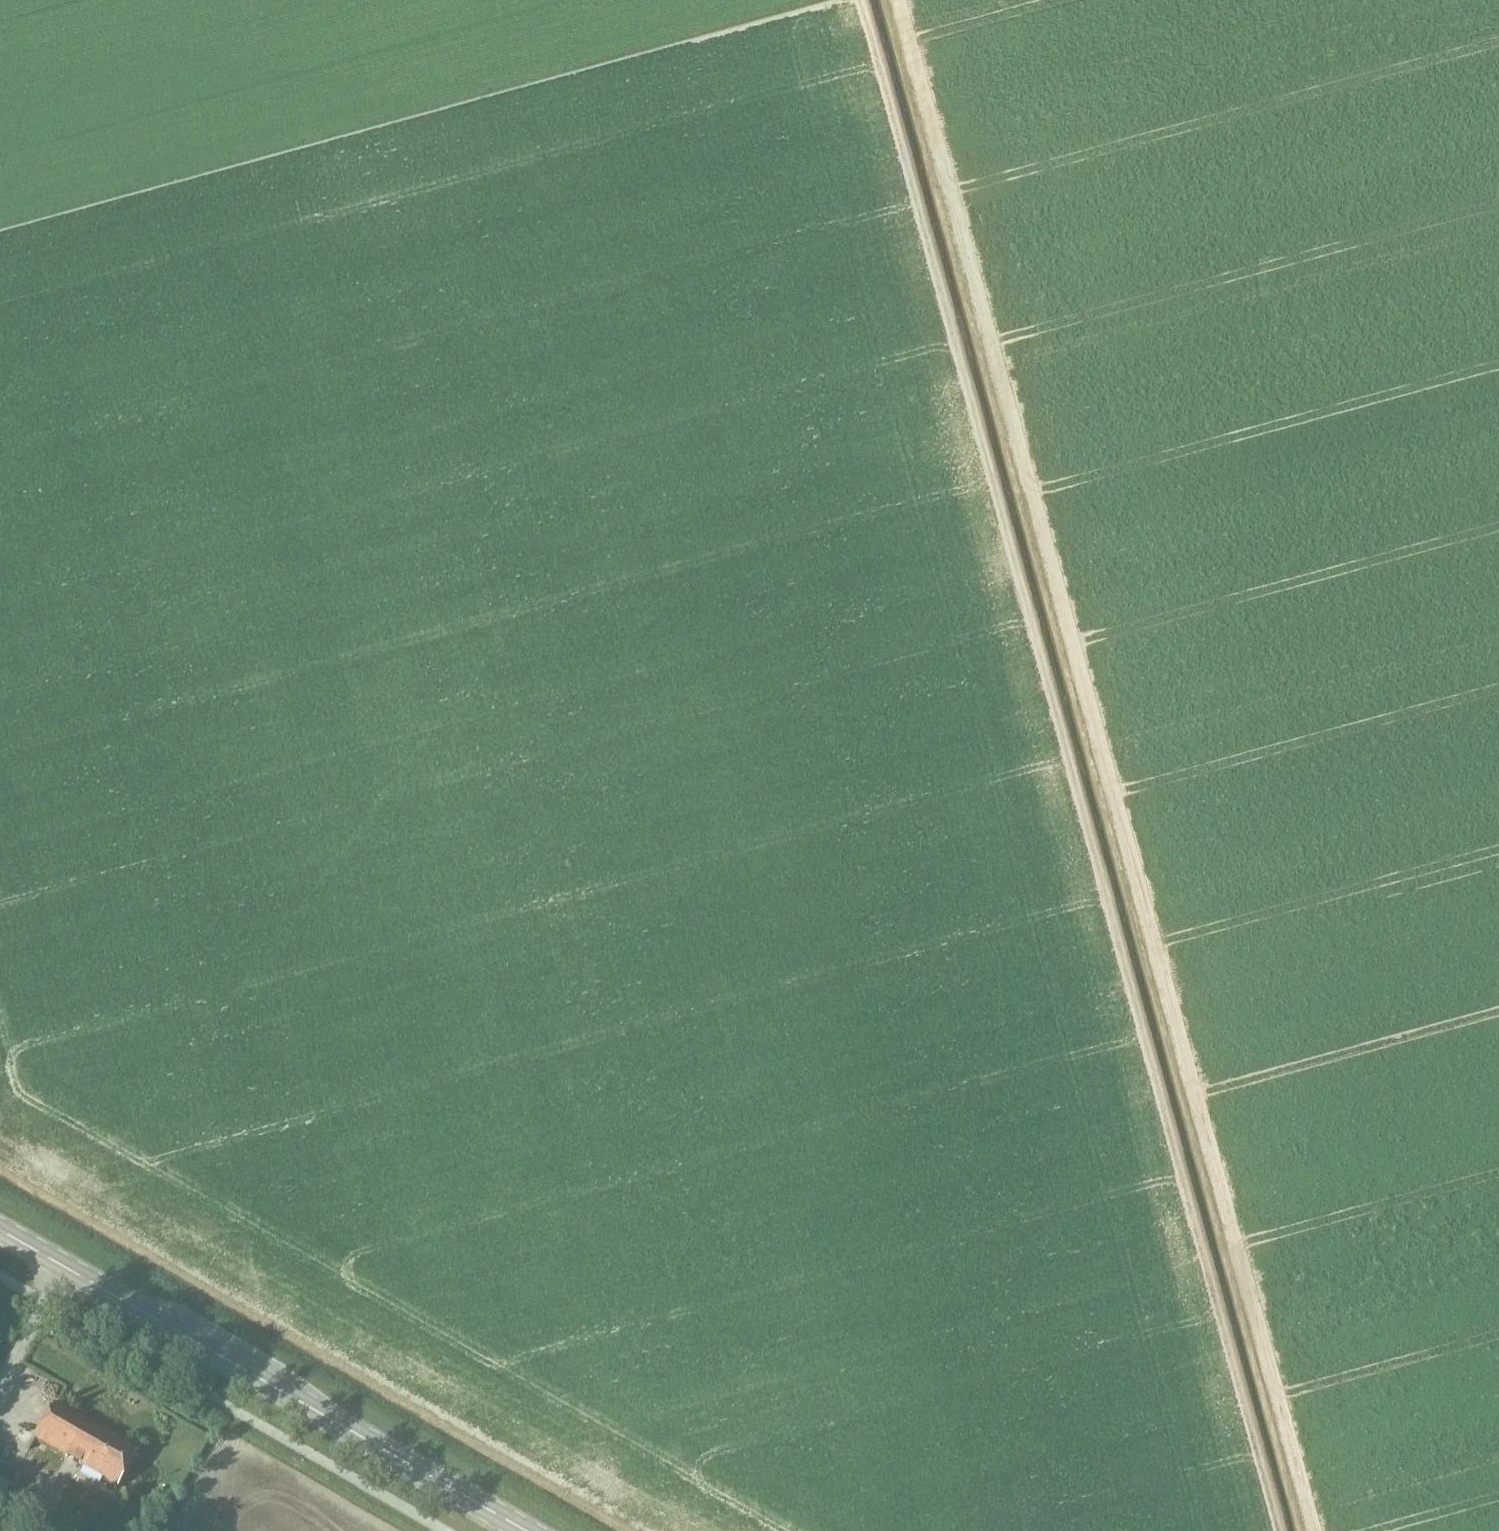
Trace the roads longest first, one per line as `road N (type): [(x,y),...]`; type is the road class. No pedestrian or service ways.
road 1 (primary): [(527,1530),(66,1267)]

